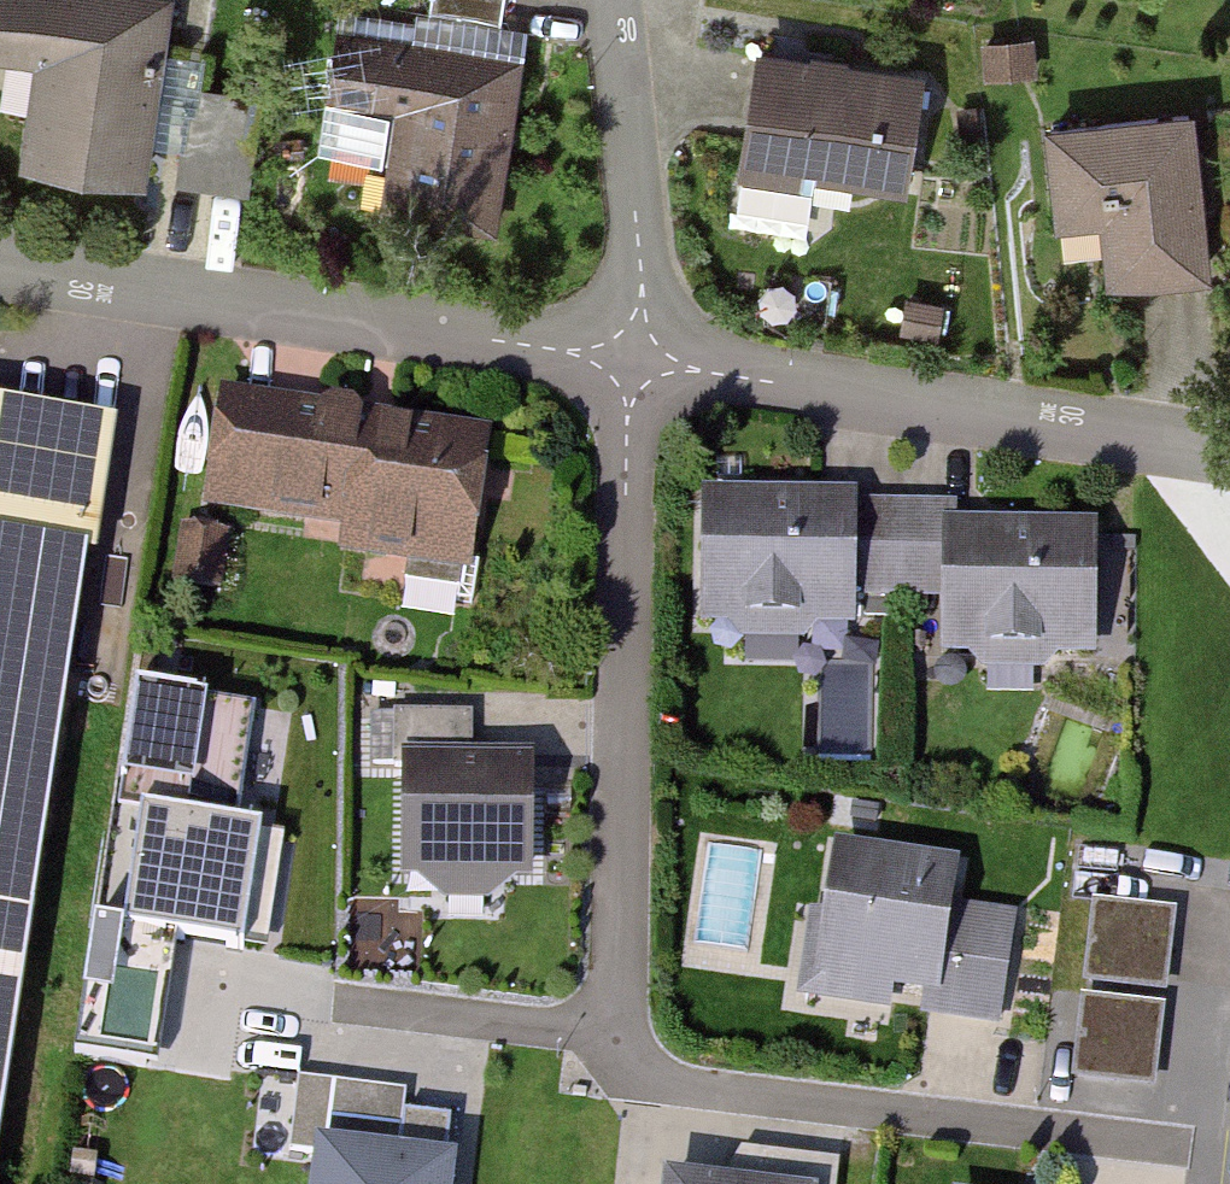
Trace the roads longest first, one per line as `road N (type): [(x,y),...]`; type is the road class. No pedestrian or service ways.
road 1 (residential): [(620,1013),(631,360)]
road 2 (residential): [(0,264),(631,360)]
road 3 (residential): [(631,360),(1229,453)]
road 4 (residential): [(1171,1147),(734,1096),(658,1079),(632,1051),(620,1013)]
road 5 (residential): [(631,360),(642,293),(615,0)]
road 6 (residential): [(338,1004),(564,1030),(620,1013)]

